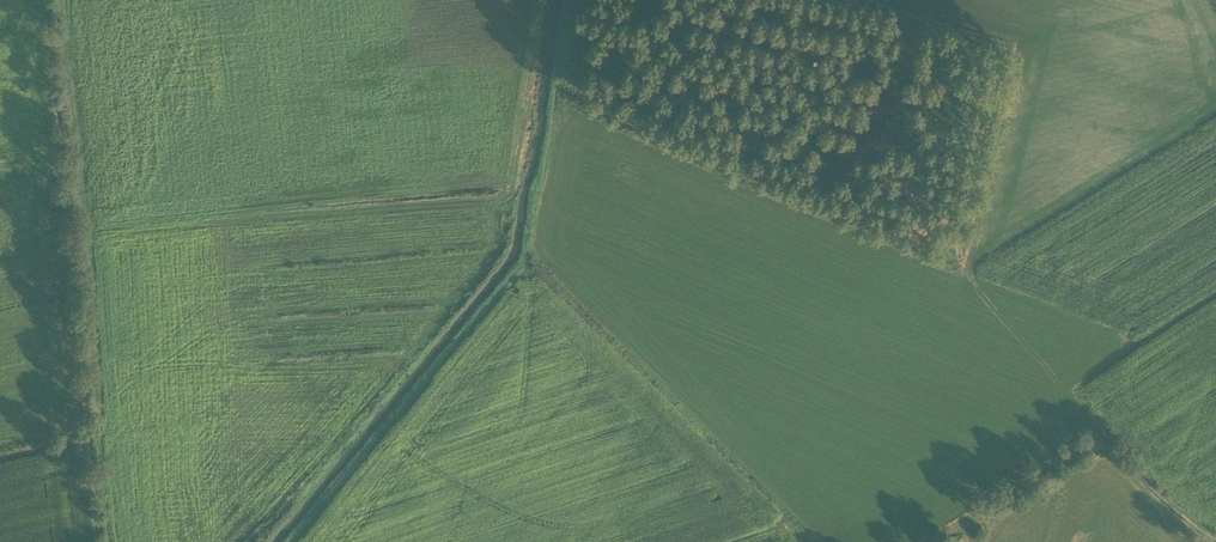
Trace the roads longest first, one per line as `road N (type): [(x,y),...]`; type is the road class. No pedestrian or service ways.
road 1 (track): [(1215,541),(1115,452),(1092,447),(931,541)]

